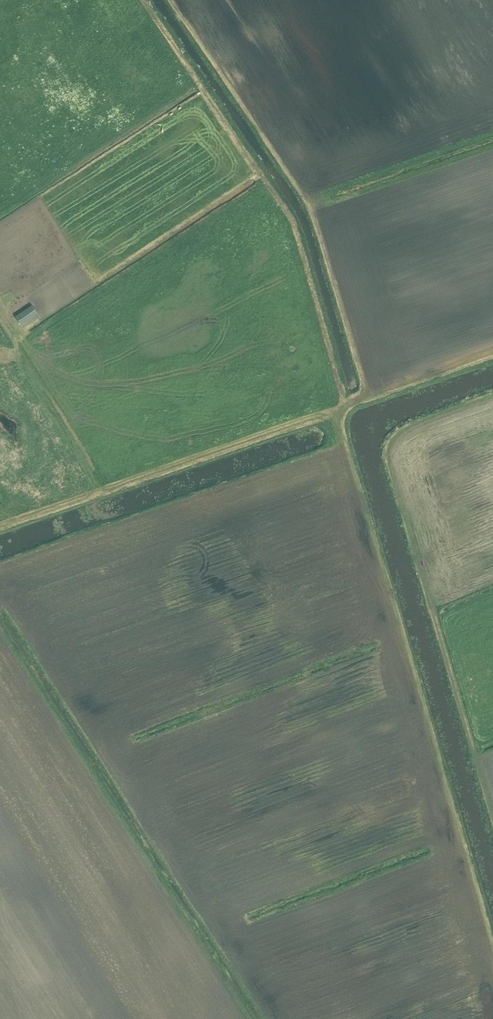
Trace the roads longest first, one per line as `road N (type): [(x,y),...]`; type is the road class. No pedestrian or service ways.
road 1 (track): [(492,957),(341,441),(337,420),(346,403)]
road 2 (track): [(346,403),(292,217),(146,0)]
road 3 (track): [(346,403),(492,353)]

